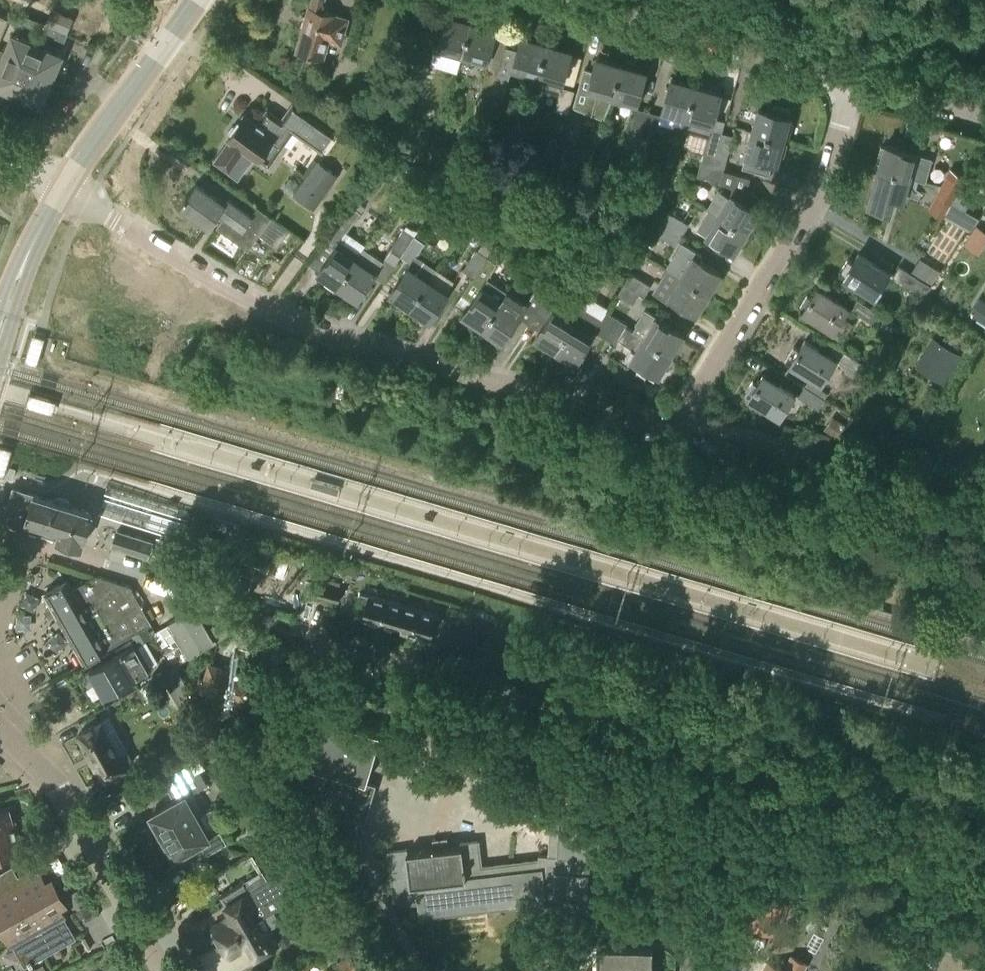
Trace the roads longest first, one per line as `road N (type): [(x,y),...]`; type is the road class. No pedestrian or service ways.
road 1 (residential): [(677,420),(647,427),(334,335),(247,297),(87,200)]
road 2 (unclassified): [(0,533),(420,666)]
road 3 (residential): [(677,420),(812,205),(851,79)]
road 4 (track): [(984,486),(677,420)]
road 5 (secondary): [(164,970),(52,780),(0,730)]
road 6 (residential): [(573,0),(851,79)]
road 7 (secondary): [(66,184),(196,0)]
road 8 (secondary): [(0,330),(66,184)]
road 9 (residential): [(851,79),(984,118)]

